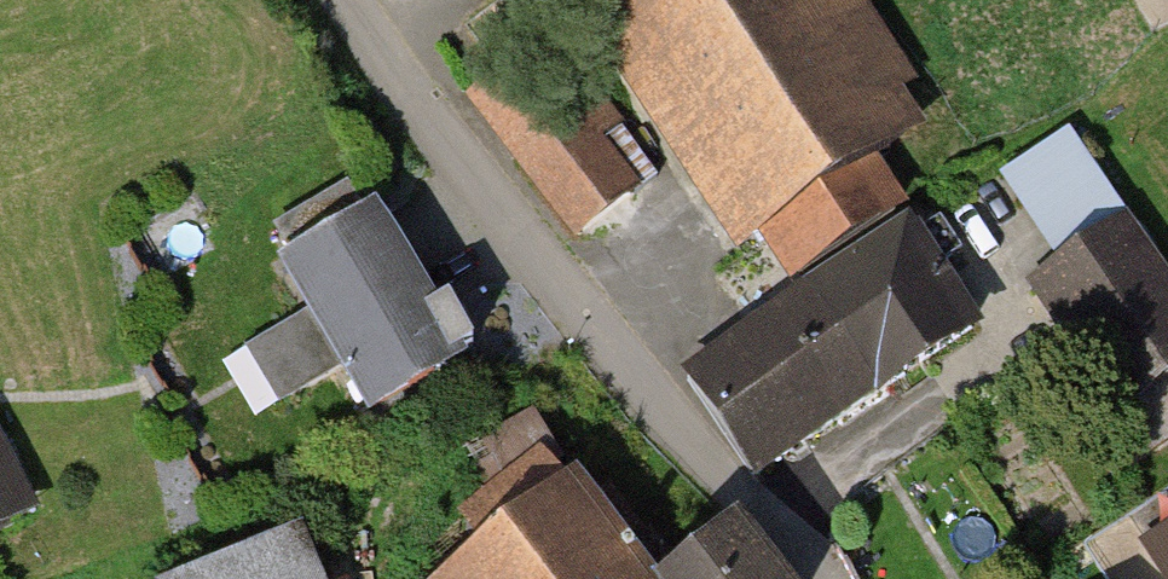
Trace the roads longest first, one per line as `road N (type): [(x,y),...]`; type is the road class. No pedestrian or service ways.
road 1 (residential): [(349,0),(564,291),(816,578)]

